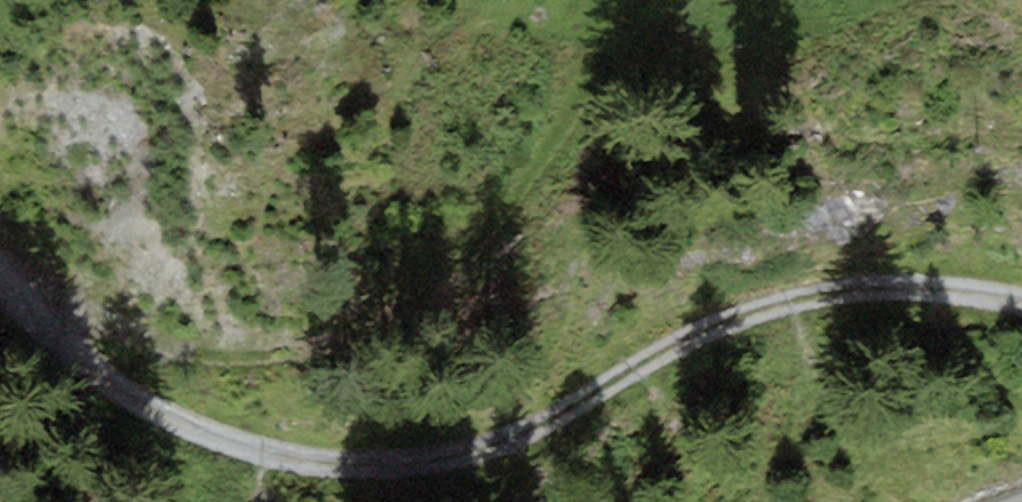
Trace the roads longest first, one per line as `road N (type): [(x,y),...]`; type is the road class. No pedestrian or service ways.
road 1 (track): [(1021,300),(895,282),(752,314),(553,420),(432,461),(306,460),(69,351),(0,268)]
road 2 (track): [(661,0),(478,253),(372,336),(219,358),(29,303)]

